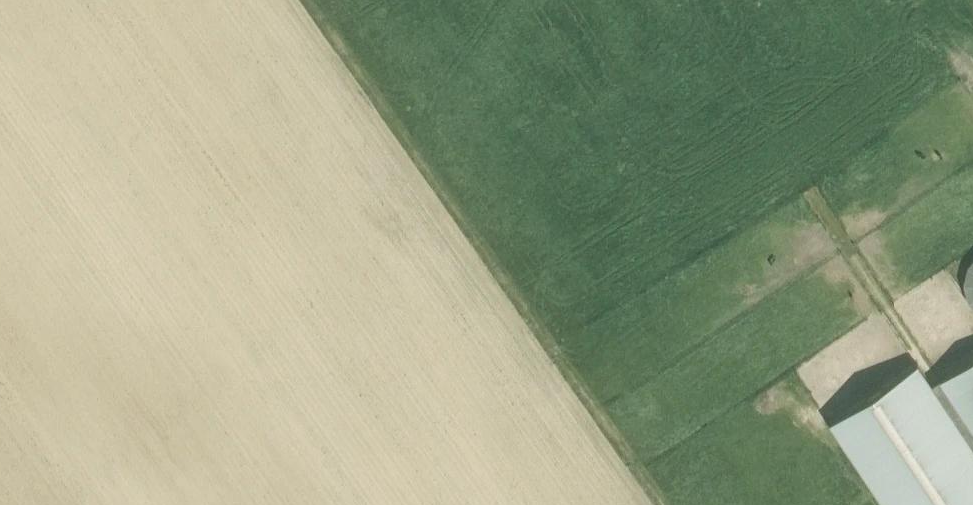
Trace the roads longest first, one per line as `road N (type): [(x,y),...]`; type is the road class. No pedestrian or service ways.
road 1 (track): [(315,0),(676,504)]

